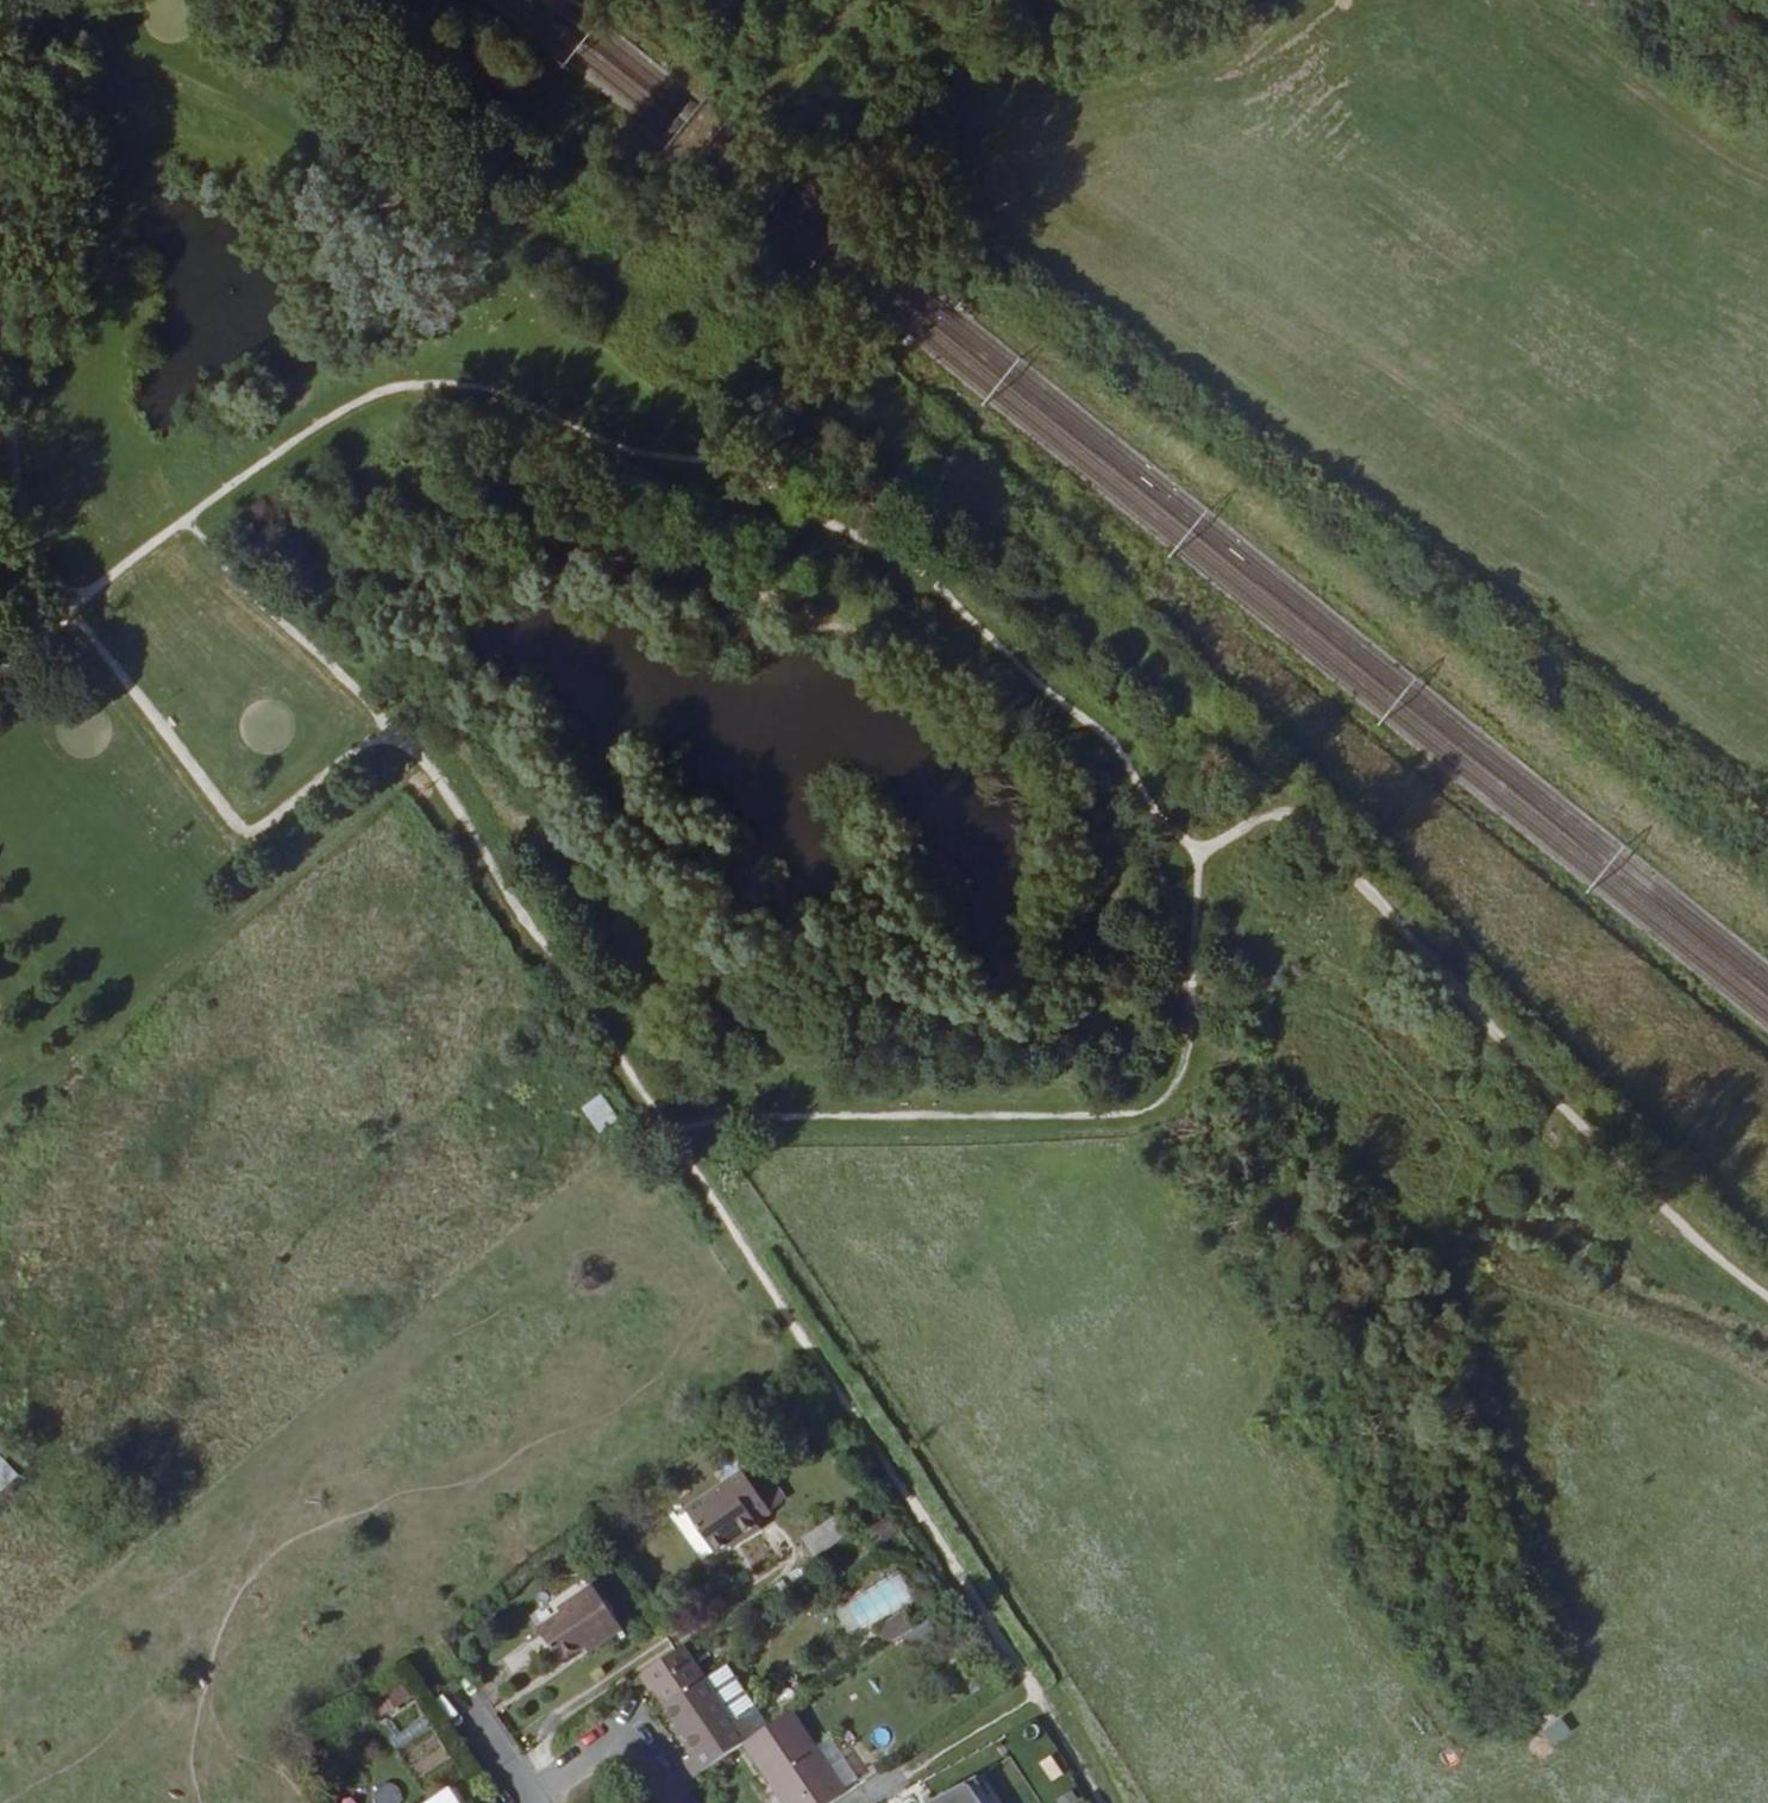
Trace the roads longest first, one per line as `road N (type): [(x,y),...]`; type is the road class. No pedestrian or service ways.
road 1 (track): [(769,1536),(781,1572),(546,1733),(534,1757),(547,1793)]
road 2 (residential): [(532,1802),(624,1744),(664,1802)]
road 3 (residential): [(456,1692),(530,1802)]

